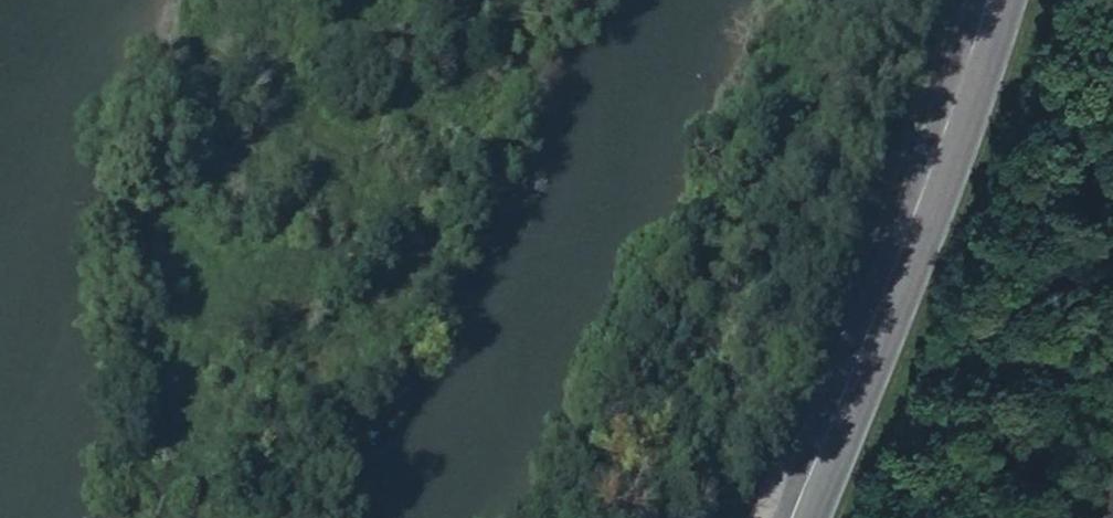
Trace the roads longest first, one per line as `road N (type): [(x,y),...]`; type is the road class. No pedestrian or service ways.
road 1 (primary): [(996,0),(899,276),(799,517)]

